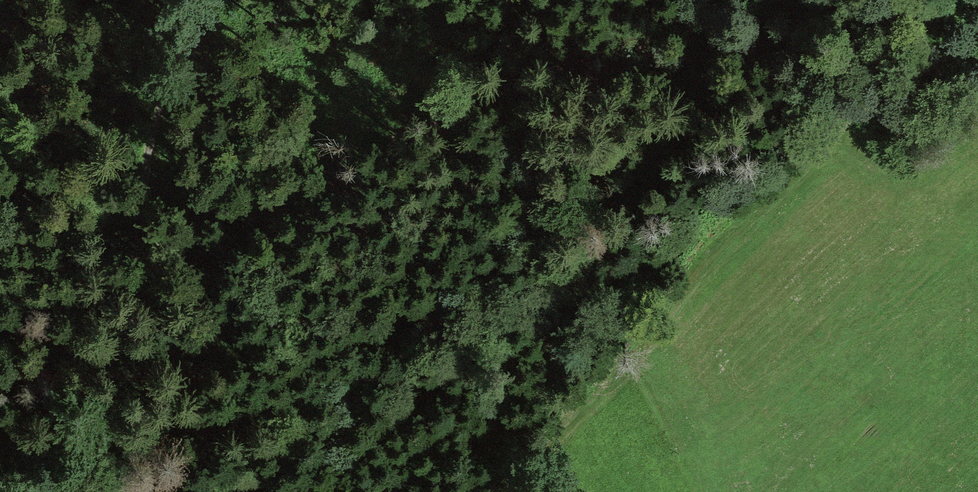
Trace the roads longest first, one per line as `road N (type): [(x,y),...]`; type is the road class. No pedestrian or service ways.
road 1 (track): [(832,110),(718,16),(686,22),(612,65),(469,101),(389,135),(319,184),(223,310),(110,380),(61,442),(0,475)]
road 2 (track): [(191,0),(155,109),(110,380)]
road 3 (track): [(832,110),(977,29)]

